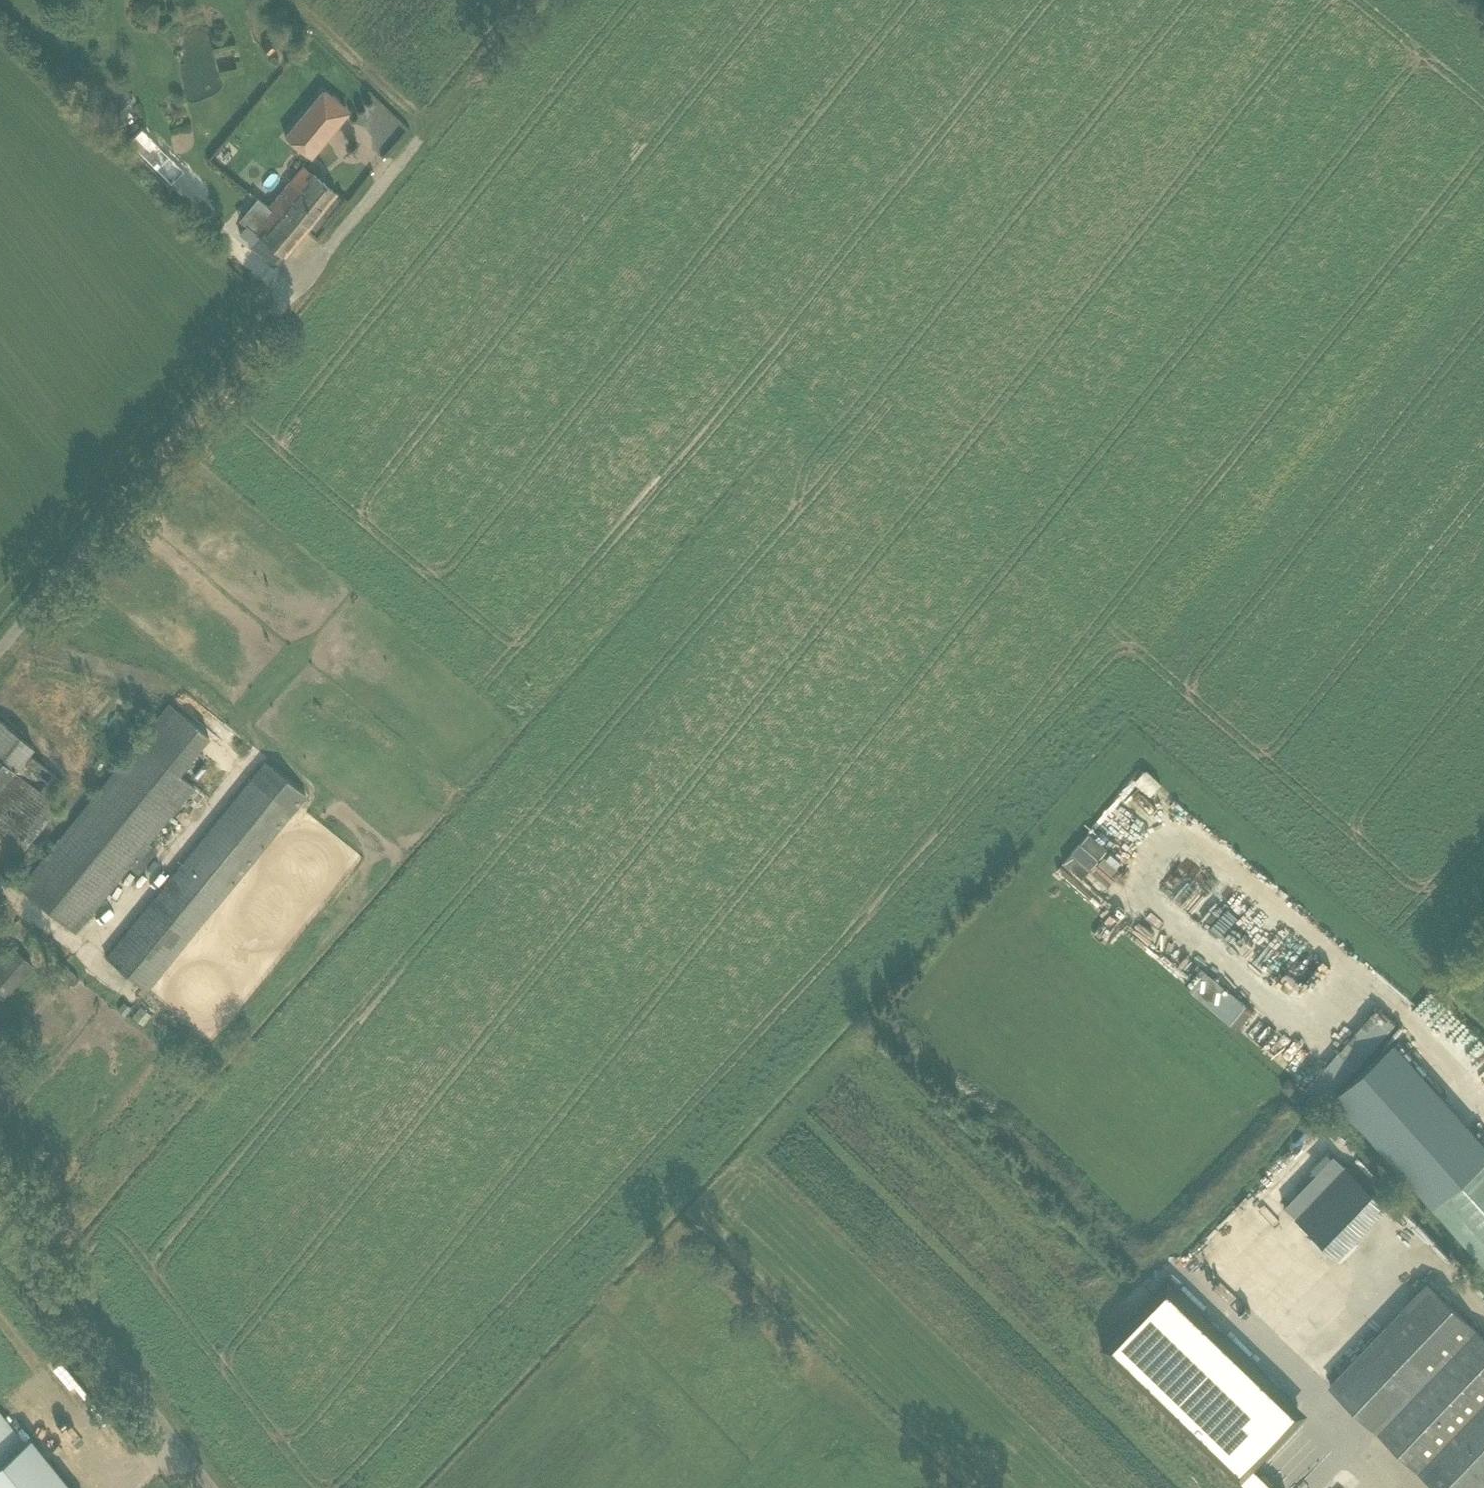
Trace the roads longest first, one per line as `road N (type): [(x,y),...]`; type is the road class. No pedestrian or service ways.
road 1 (unclassified): [(0,653),(309,272)]
road 2 (unclassified): [(205,1487),(0,1218)]

